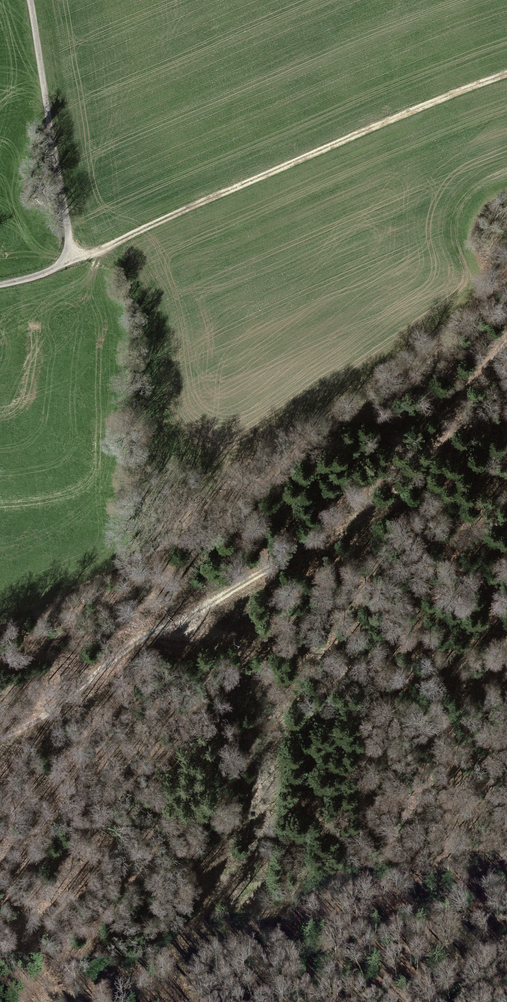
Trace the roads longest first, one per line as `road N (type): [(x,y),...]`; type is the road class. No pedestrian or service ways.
road 1 (track): [(506,339),(433,456),(388,504),(146,635),(42,717),(0,736)]
road 2 (track): [(61,261),(506,74)]
road 3 (track): [(0,285),(52,269),(68,244),(30,0)]
road 4 (track): [(506,687),(210,633),(188,617)]

